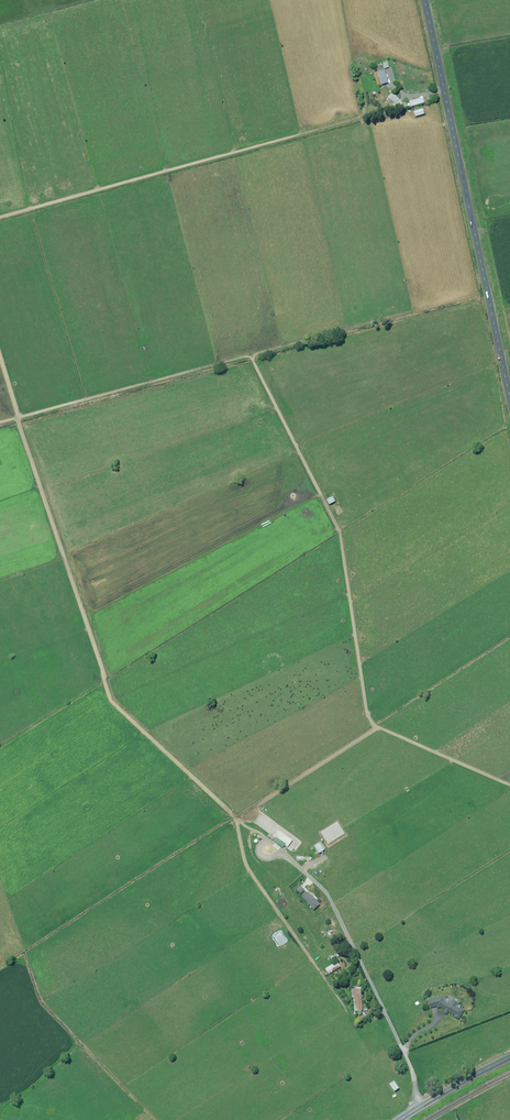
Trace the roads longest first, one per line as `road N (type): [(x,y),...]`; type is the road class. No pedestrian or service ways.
road 1 (track): [(0,335),(115,694),(245,818)]
road 2 (track): [(256,351),(345,529),(362,710),(509,779)]
road 3 (unclassified): [(426,0),(509,396)]
road 4 (track): [(0,215),(295,134)]
road 5 (track): [(245,818),(381,723)]
road 6 (secondary): [(401,1119),(509,1058)]

